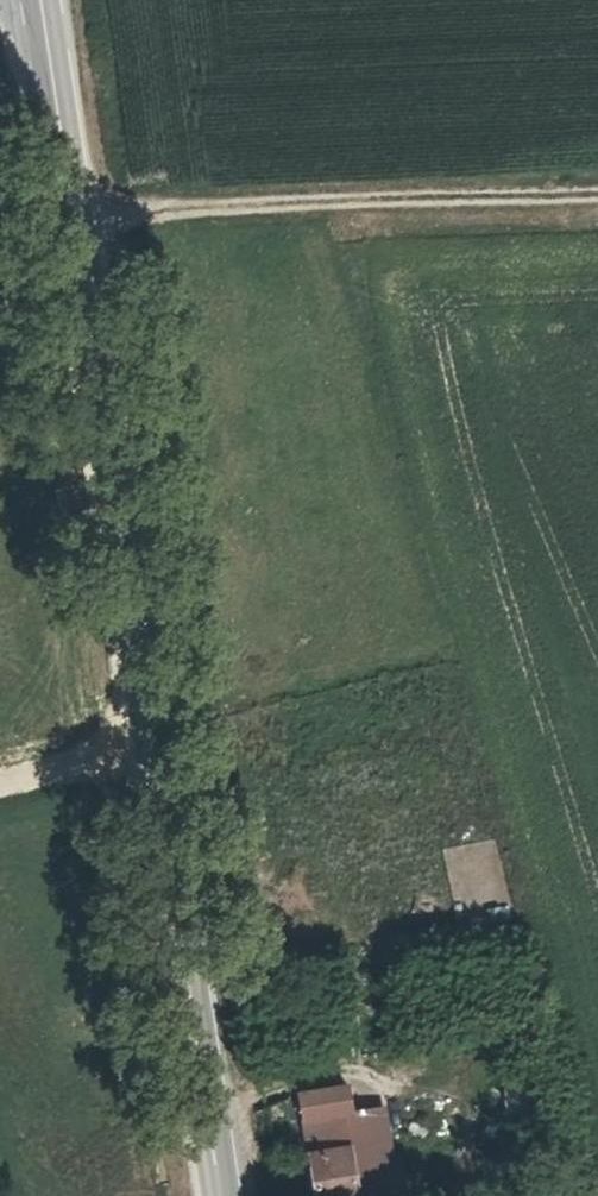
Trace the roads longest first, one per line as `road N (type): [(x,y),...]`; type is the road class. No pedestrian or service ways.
road 1 (primary): [(34,0),(145,747)]
road 2 (track): [(65,214),(597,198)]
road 3 (primary): [(145,747),(222,1195)]
road 4 (unclassified): [(145,747),(0,774)]

